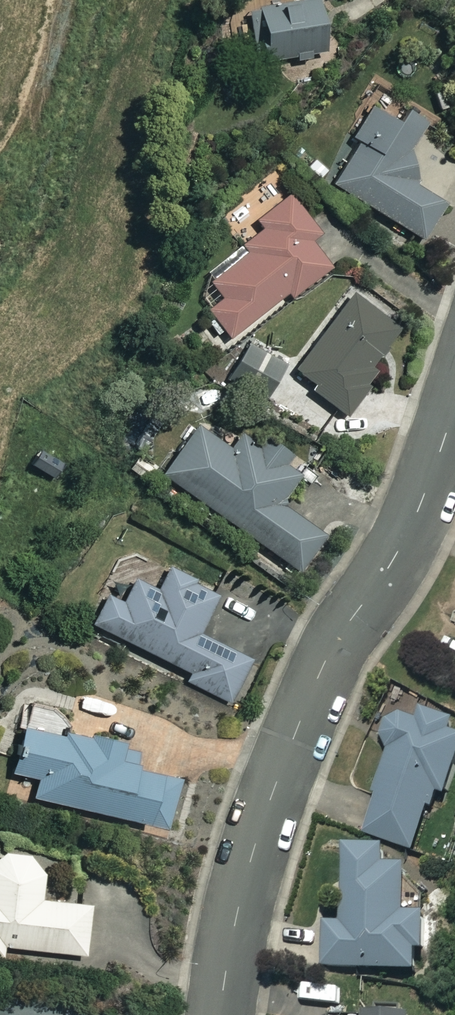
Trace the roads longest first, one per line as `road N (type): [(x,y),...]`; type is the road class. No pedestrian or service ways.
road 1 (residential): [(221,1014),(257,835),(292,739),(318,672),(425,491),(454,406)]

